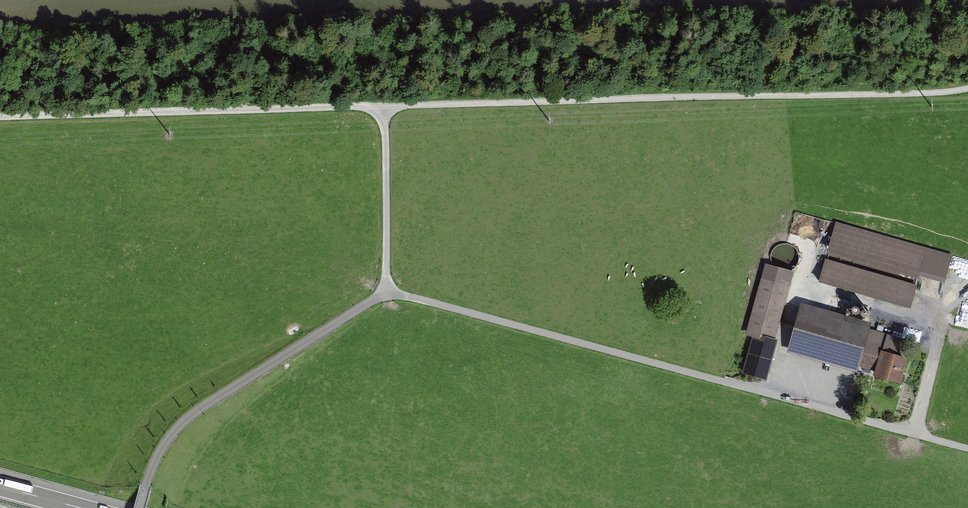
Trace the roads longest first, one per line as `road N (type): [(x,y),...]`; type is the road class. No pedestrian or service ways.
road 1 (track): [(967,88),(0,116)]
road 2 (track): [(385,292),(967,446)]
road 3 (track): [(140,507),(156,459),(189,418),(385,292)]
road 4 (track): [(383,106),(385,292)]

